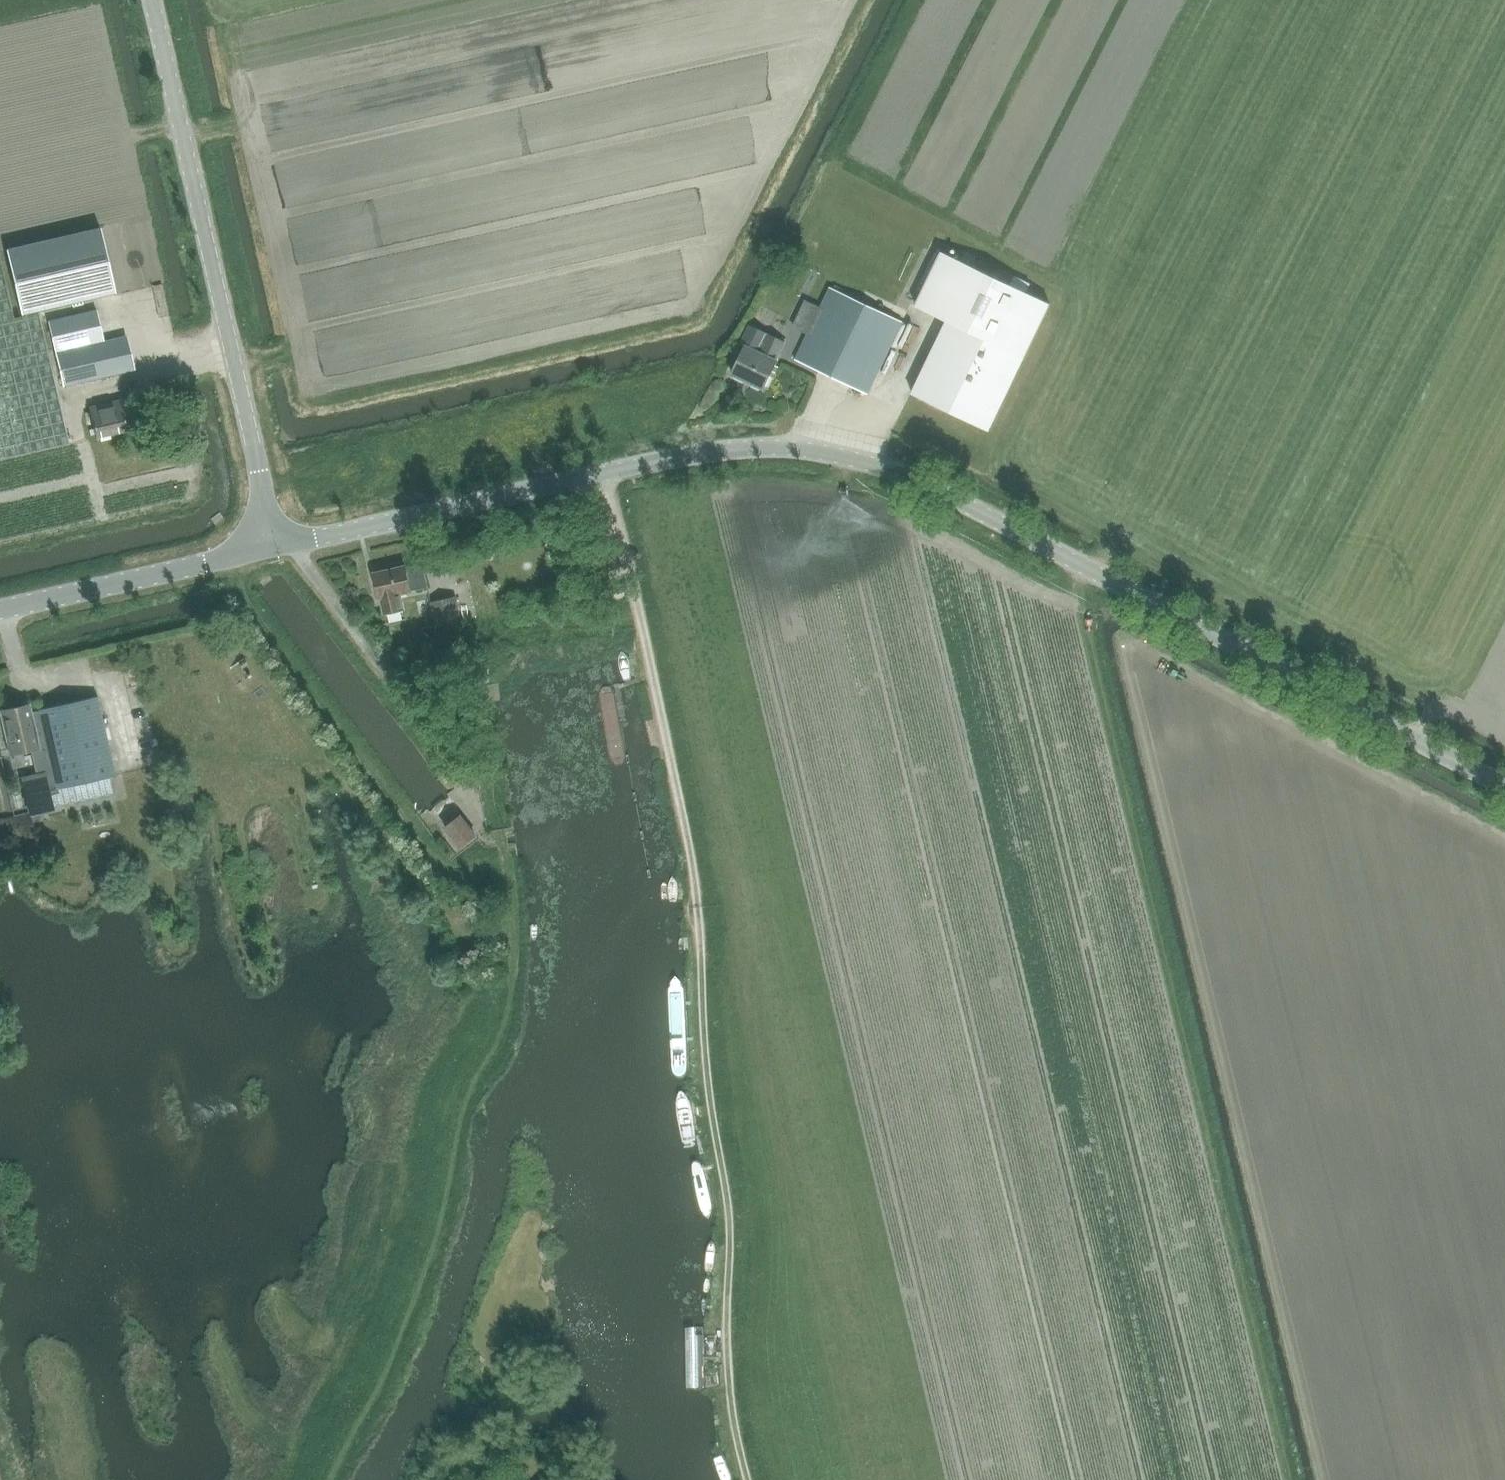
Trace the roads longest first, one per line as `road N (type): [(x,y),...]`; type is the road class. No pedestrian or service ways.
road 1 (unclassified): [(277,541),(720,447),(838,455),(924,486),(1504,782)]
road 2 (track): [(614,469),(697,884),(703,1060),(728,1201),(726,1389),(749,1479)]
road 3 (unclassified): [(277,541),(155,0)]
road 4 (unclassified): [(0,606),(277,541)]

